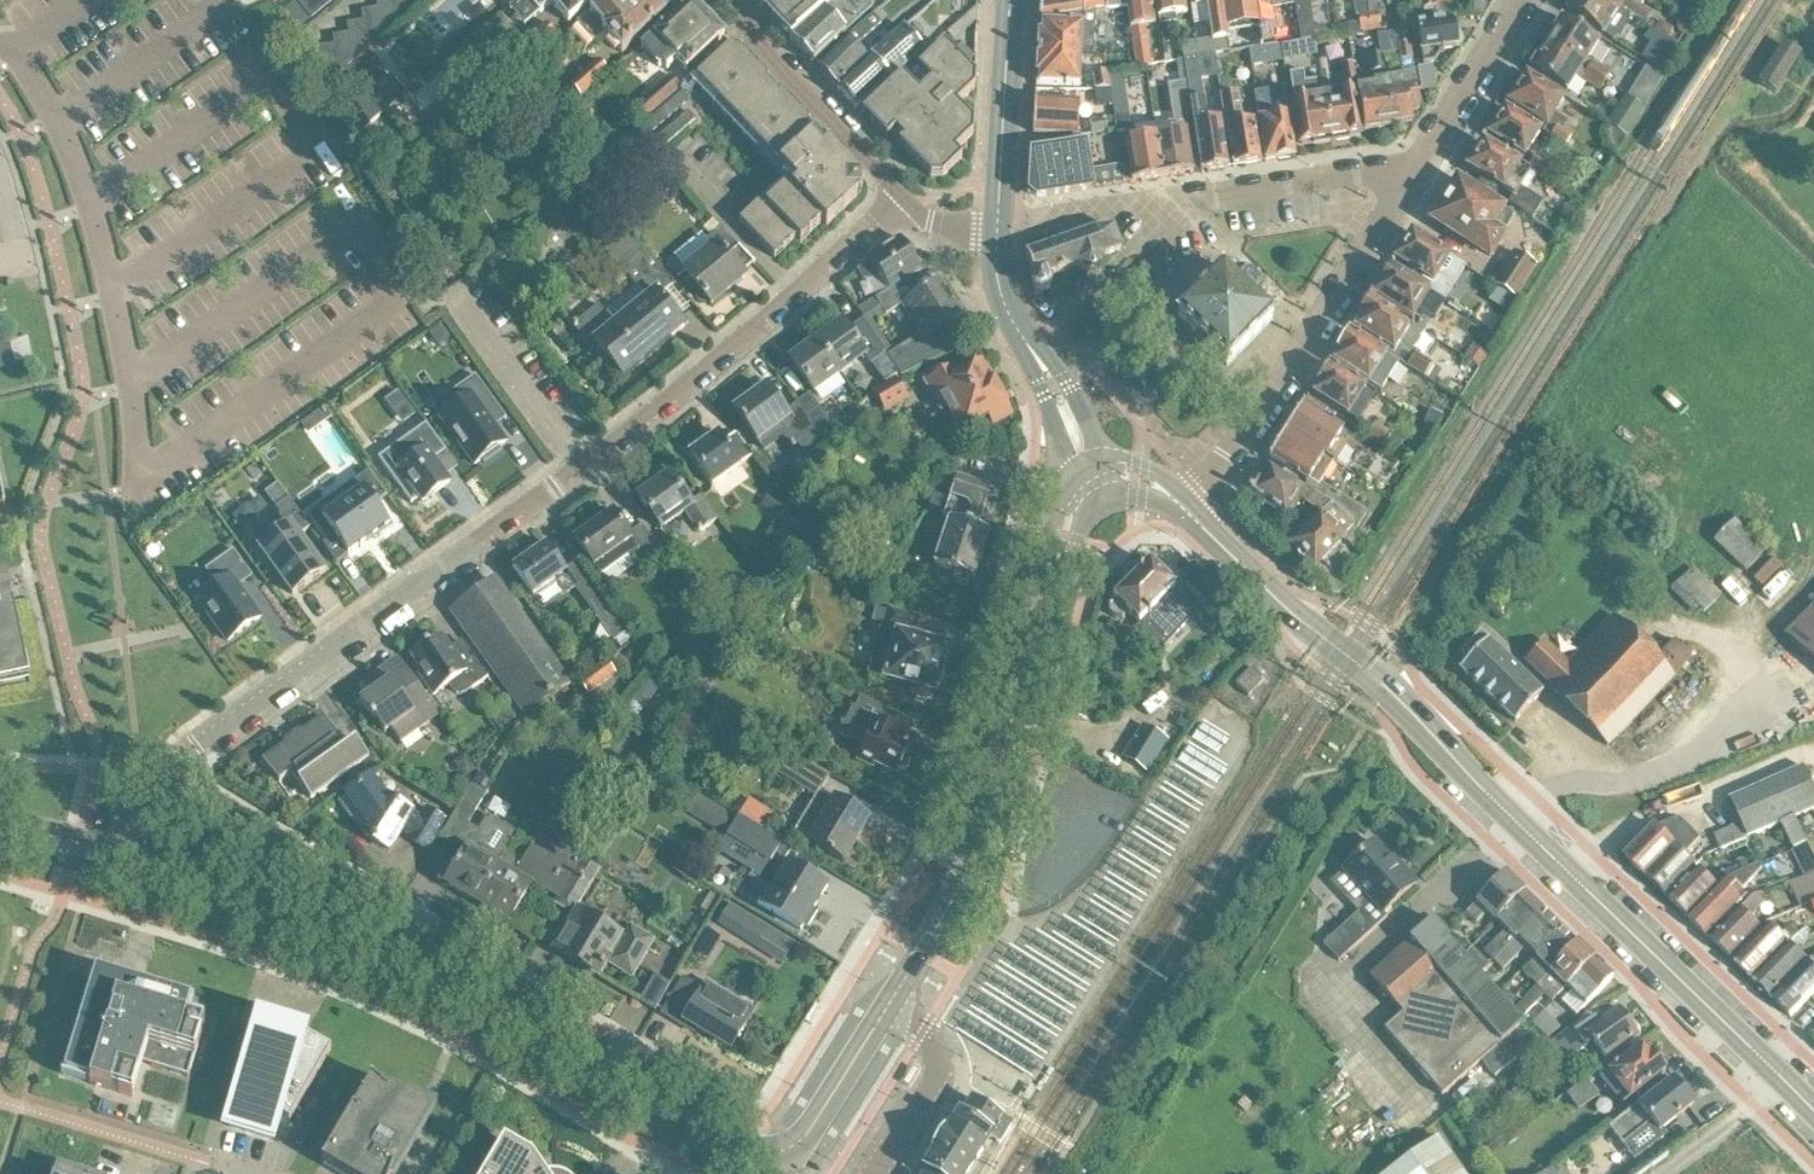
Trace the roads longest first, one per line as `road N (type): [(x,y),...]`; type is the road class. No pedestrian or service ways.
road 1 (residential): [(143,853),(164,780),(187,749),(579,471),(706,371),(901,196)]
road 2 (tertiary): [(1813,1108),(1488,793),(1413,709),(1301,620),(1182,504)]
road 3 (tertiary): [(773,1158),(819,1118),(976,858),(1036,616),(1072,504),(1095,478)]
road 4 (tertiary): [(695,1130),(453,992),(328,936)]
road 5 (residential): [(1182,504),(1257,417),(1403,178)]
road 6 (tertiary): [(997,233),(1010,314),(1095,478)]
road 7 (residential): [(901,196),(728,0)]
road 8 (tertiary): [(1009,0),(997,233)]
road 9 (residential): [(1403,178),(1518,0)]
road 10 (tertiary): [(328,936),(143,853)]
road 11 (tertiary): [(135,883),(328,936)]
road 12 (residential): [(1223,195),(1371,170),(1403,178)]
road 13 (tertiary): [(143,853),(0,819)]
road 14 (tertiary): [(0,841),(135,883)]

